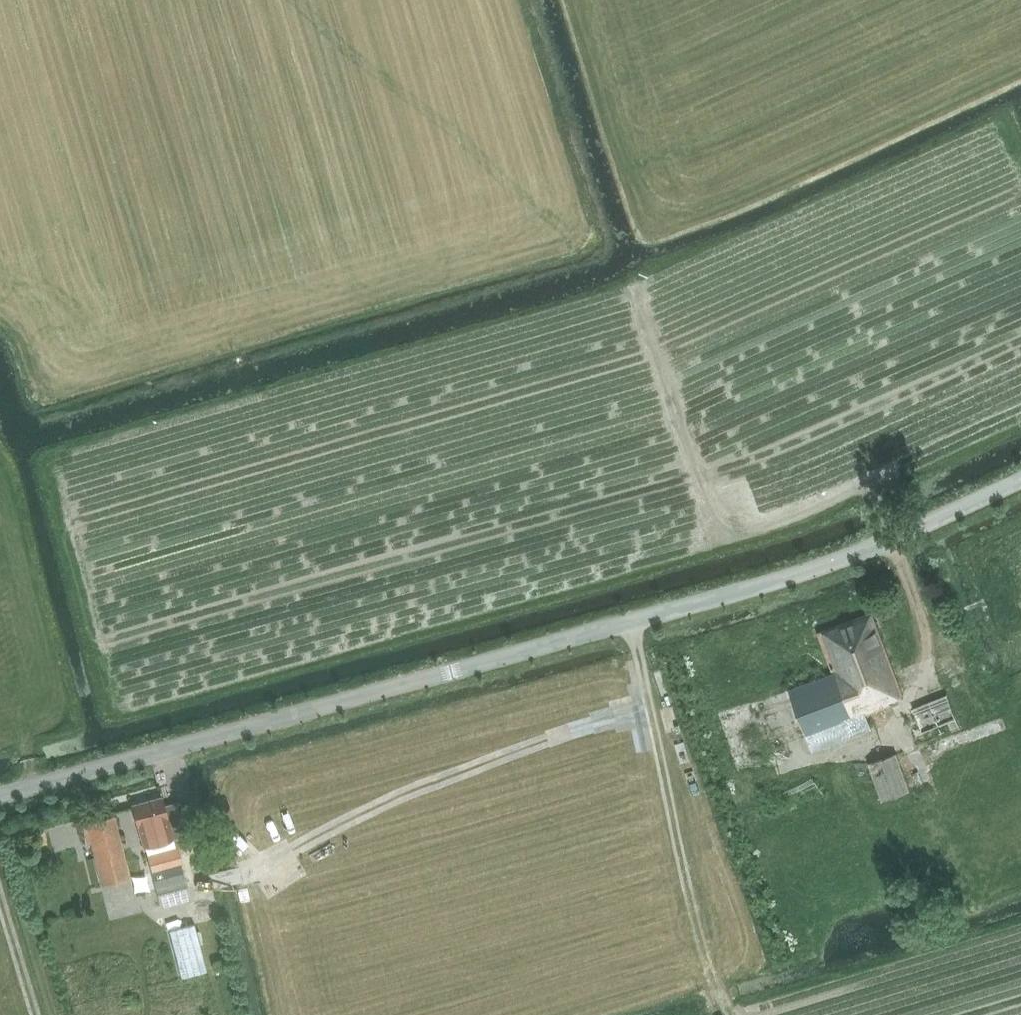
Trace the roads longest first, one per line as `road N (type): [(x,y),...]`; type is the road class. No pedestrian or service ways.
road 1 (tertiary): [(0,796),(838,563),(1020,481)]

